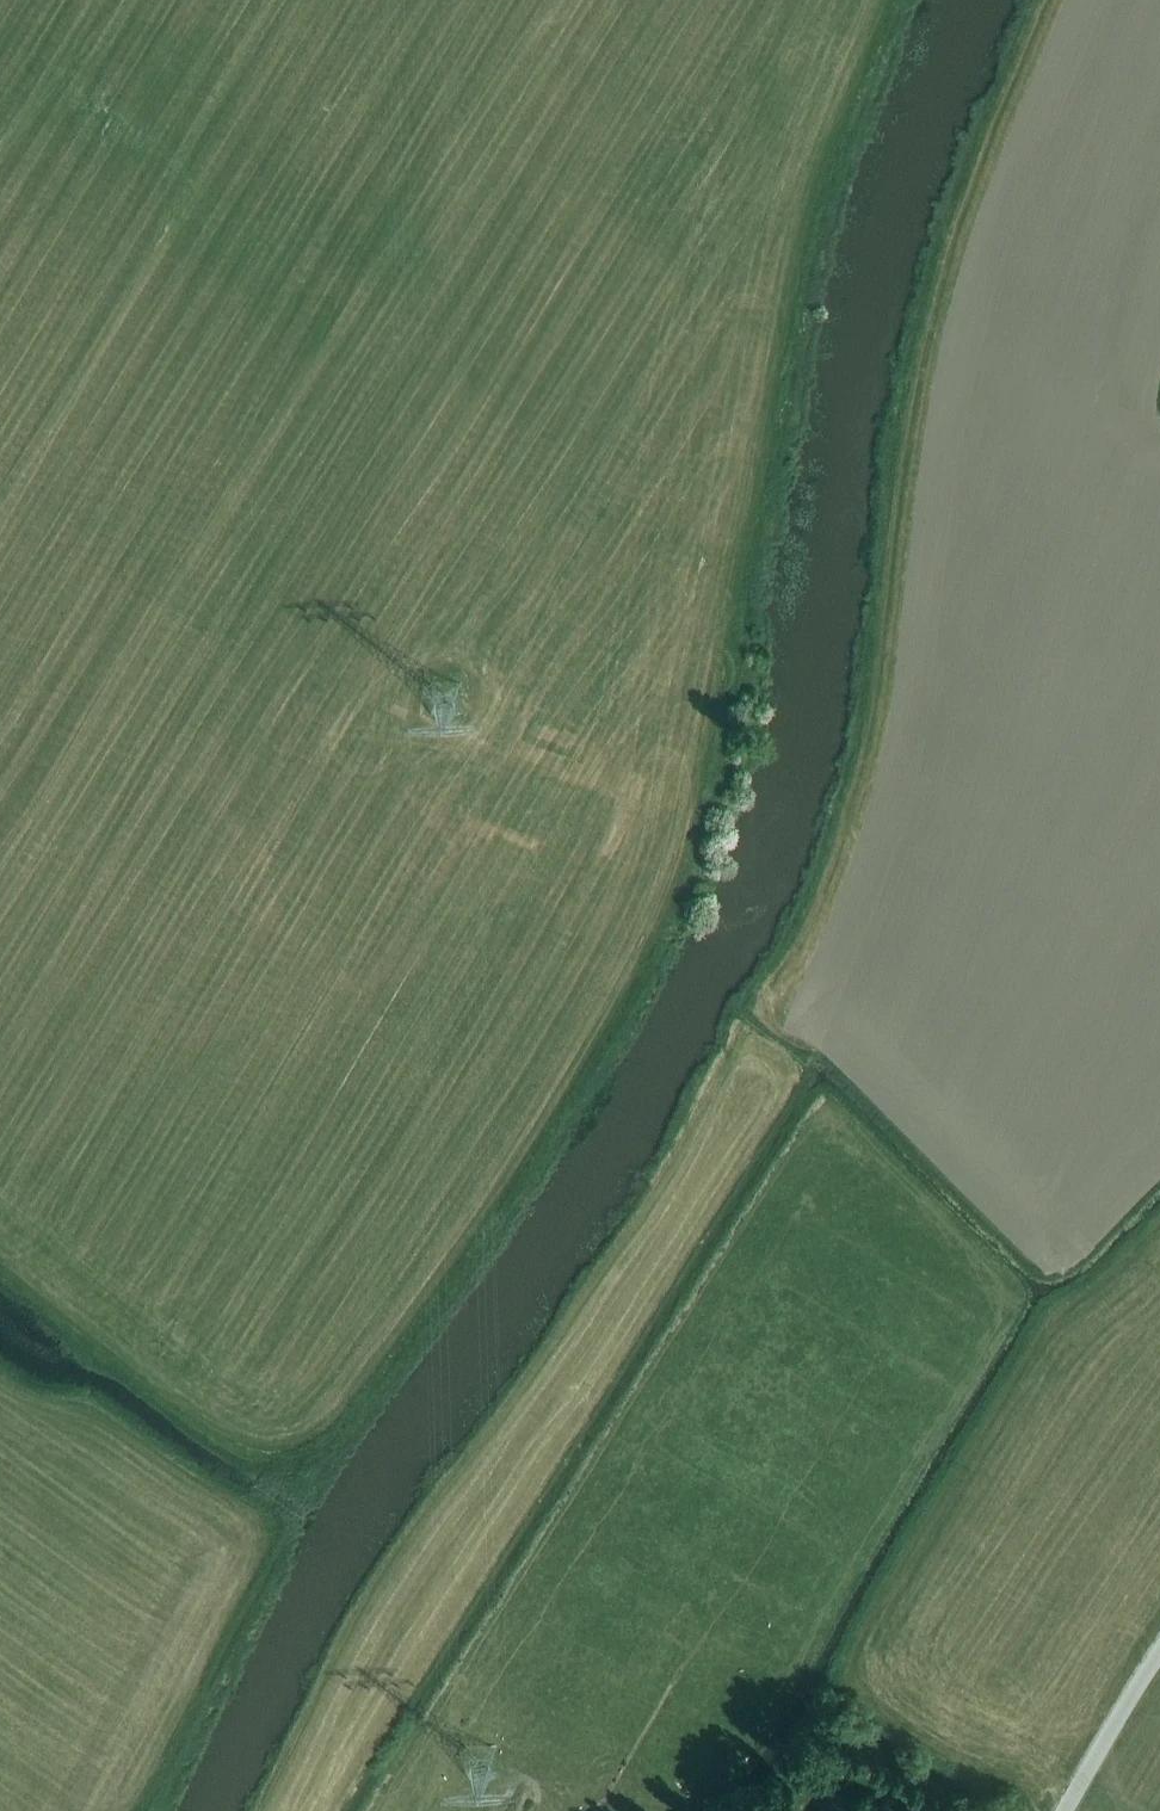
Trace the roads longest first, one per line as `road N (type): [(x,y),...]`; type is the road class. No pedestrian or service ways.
road 1 (unclassified): [(1063,1810),(1159,1650)]

